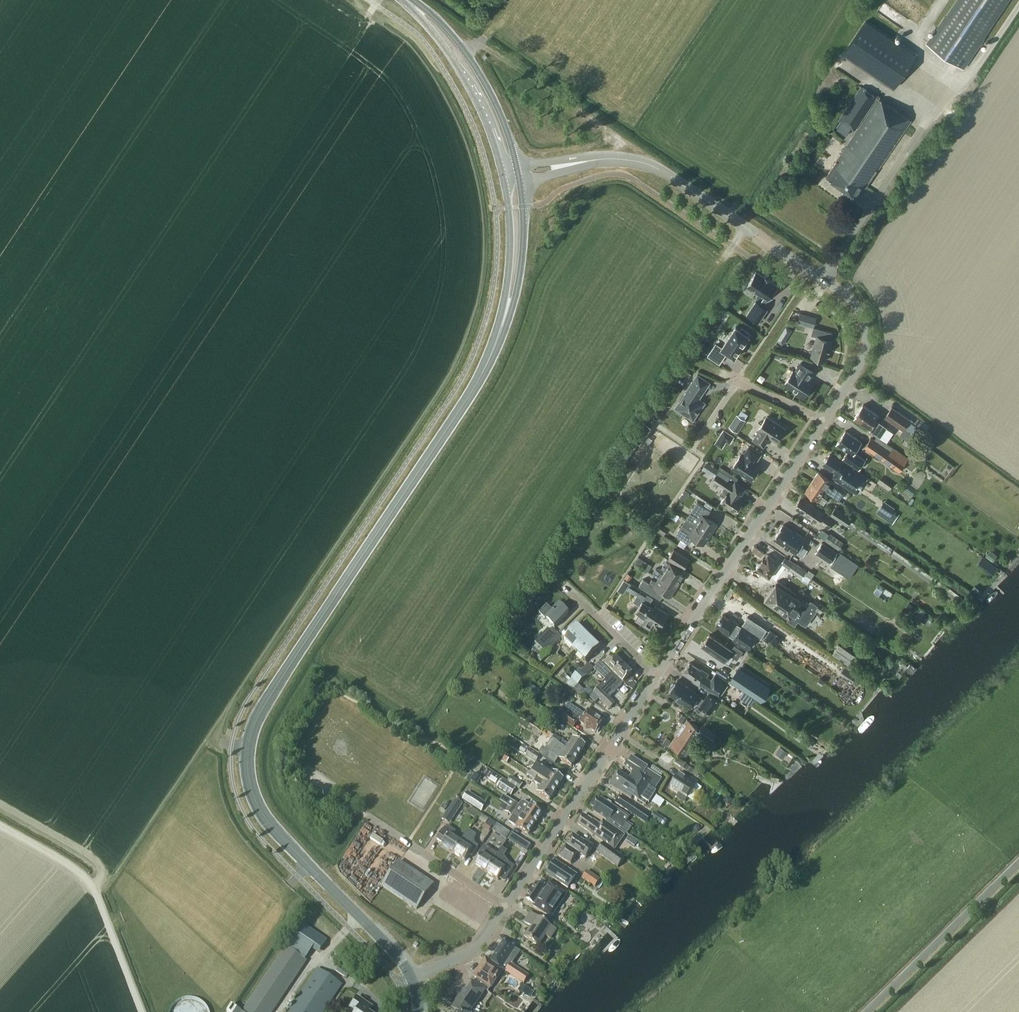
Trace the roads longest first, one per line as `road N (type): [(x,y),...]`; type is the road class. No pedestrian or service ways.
road 1 (primary): [(510,173),(515,262),(491,358),(262,708),(248,747),(250,787),(267,821),(412,979)]
road 2 (residential): [(824,420),(864,346),(860,317),(846,295),(702,197)]
road 3 (residential): [(657,676),(824,420)]
road 4 (residential): [(505,906),(657,676)]
road 5 (unclassified): [(867,1011),(1018,863)]
road 6 (unclassified): [(702,197),(658,169),(622,158),(510,173)]
road 7 (primary): [(423,14),(477,85),(510,173)]
road 8 (residential): [(505,906),(367,815)]
road 9 (residential): [(657,676),(564,587)]
road 10 (residential): [(412,979),(469,952),(505,906)]

